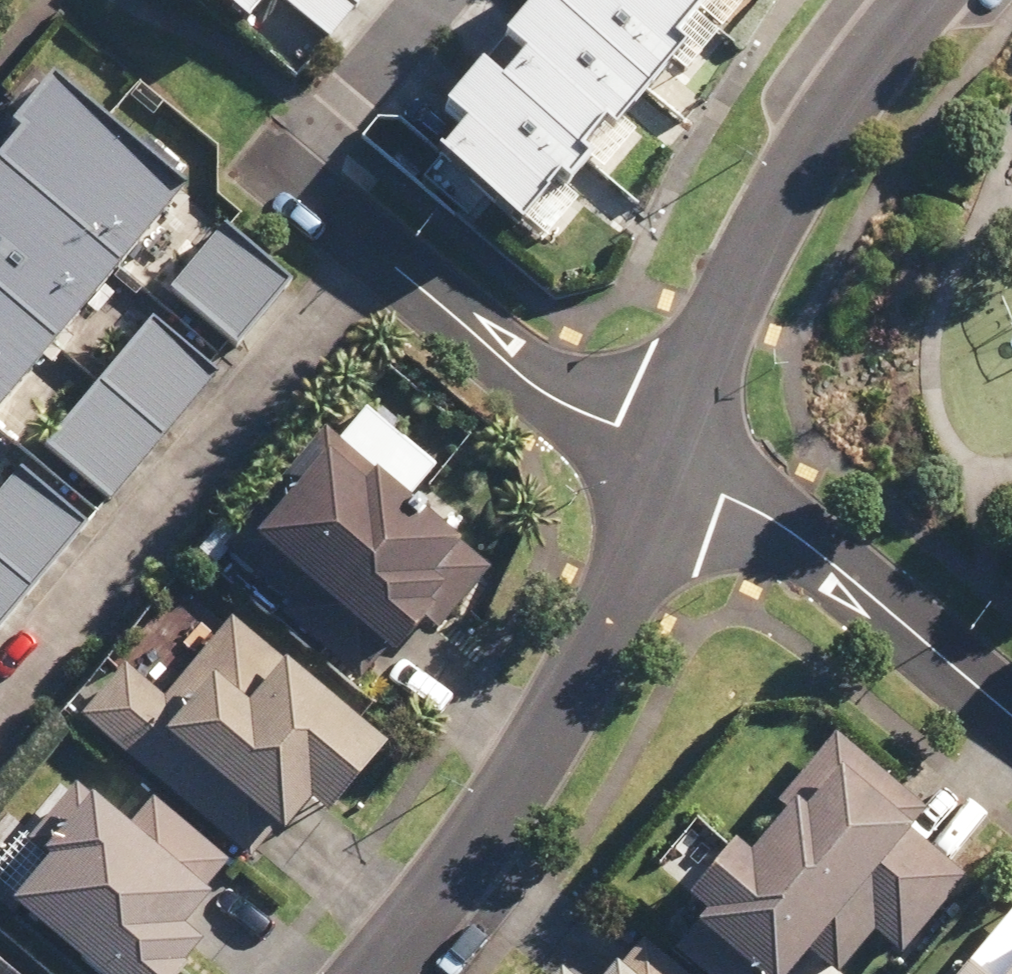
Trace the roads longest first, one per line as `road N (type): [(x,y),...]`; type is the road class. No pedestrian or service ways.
road 1 (residential): [(375,973),(507,803),(579,687),(672,459)]
road 2 (residential): [(0,704),(377,255)]
road 3 (residential): [(672,459),(728,318),(818,139),(914,0)]
road 4 (residential): [(672,459),(783,525),(1011,718)]
road 5 (residential): [(377,255),(528,383),(672,459)]
road 6 (residential): [(269,164),(377,255)]

